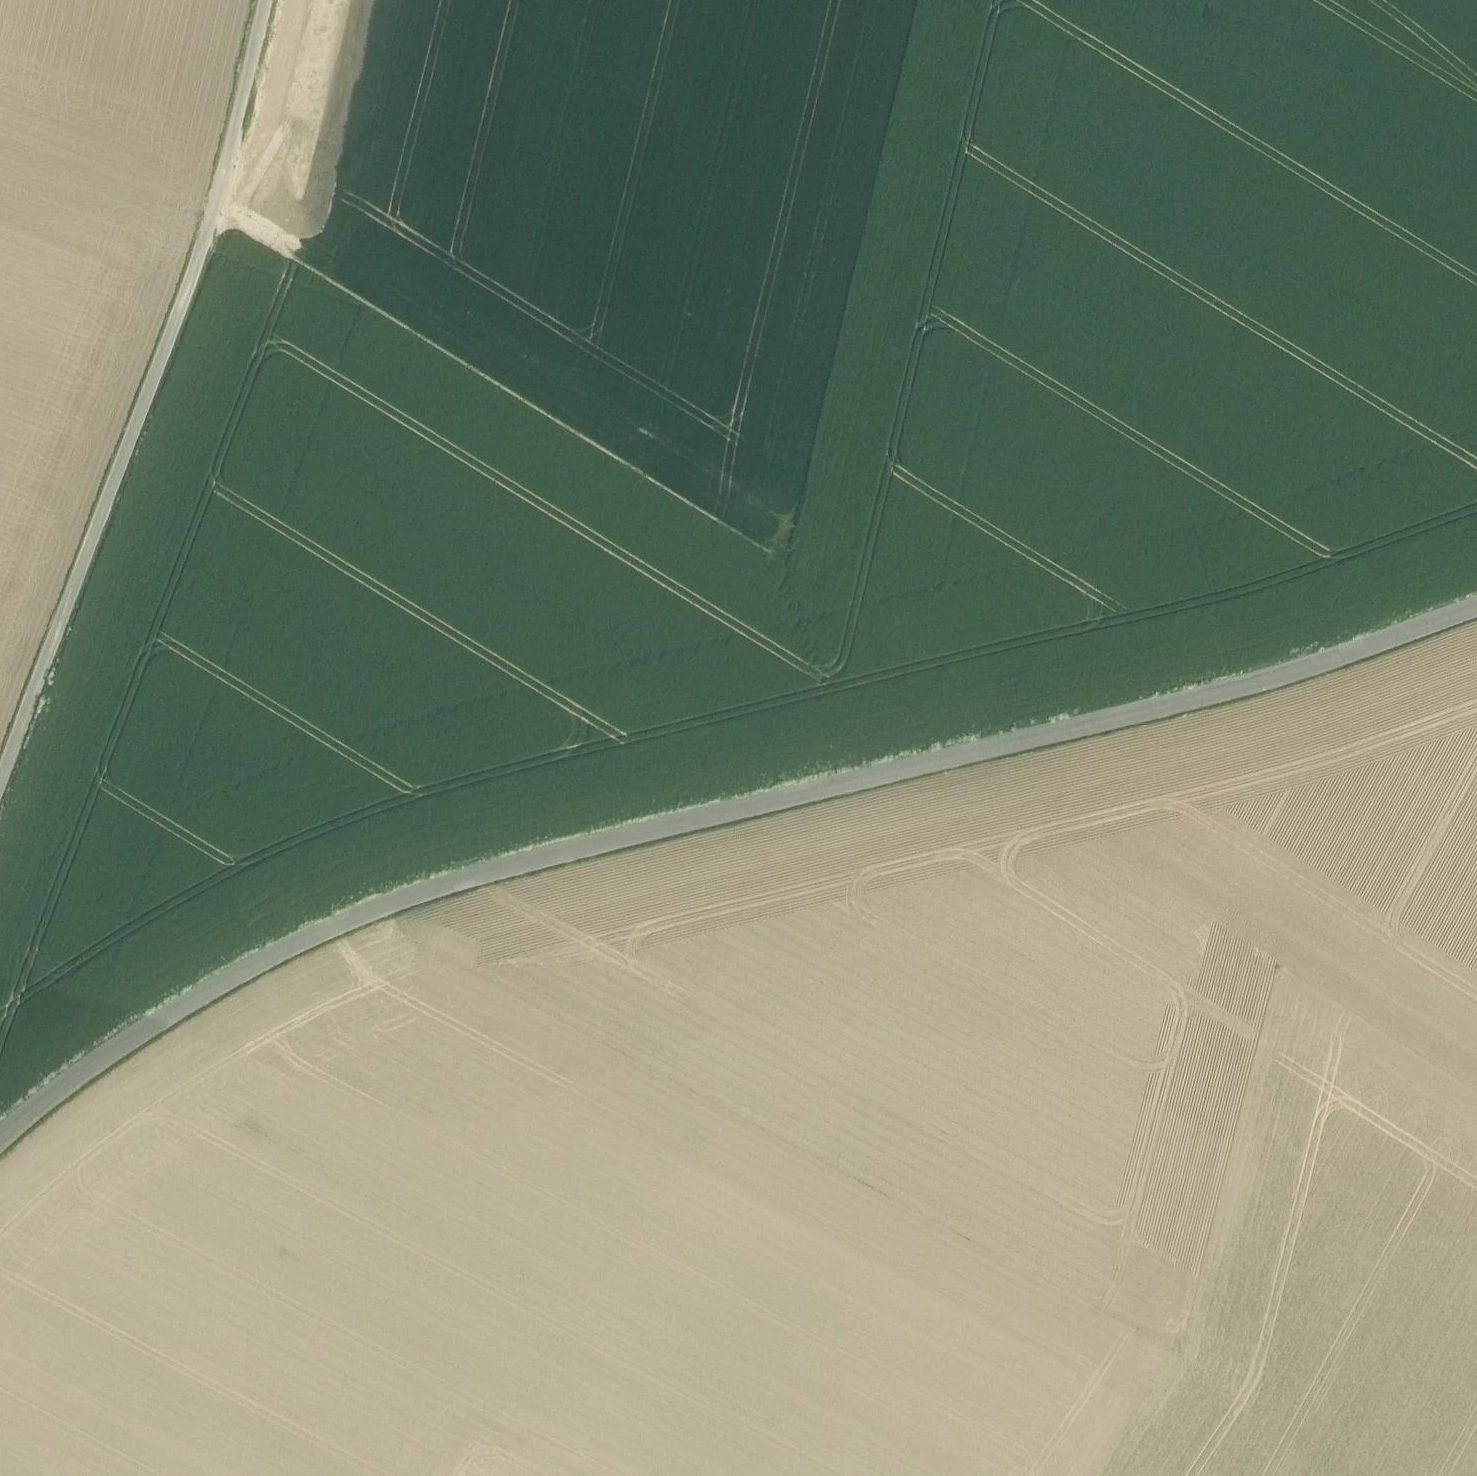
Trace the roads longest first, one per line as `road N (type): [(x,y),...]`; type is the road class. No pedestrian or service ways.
road 1 (tertiary): [(0,1140),(85,1066),(299,940),(380,906),(482,872),(1299,669),(1476,605)]
road 2 (unclassified): [(263,0),(213,220),(0,790)]

